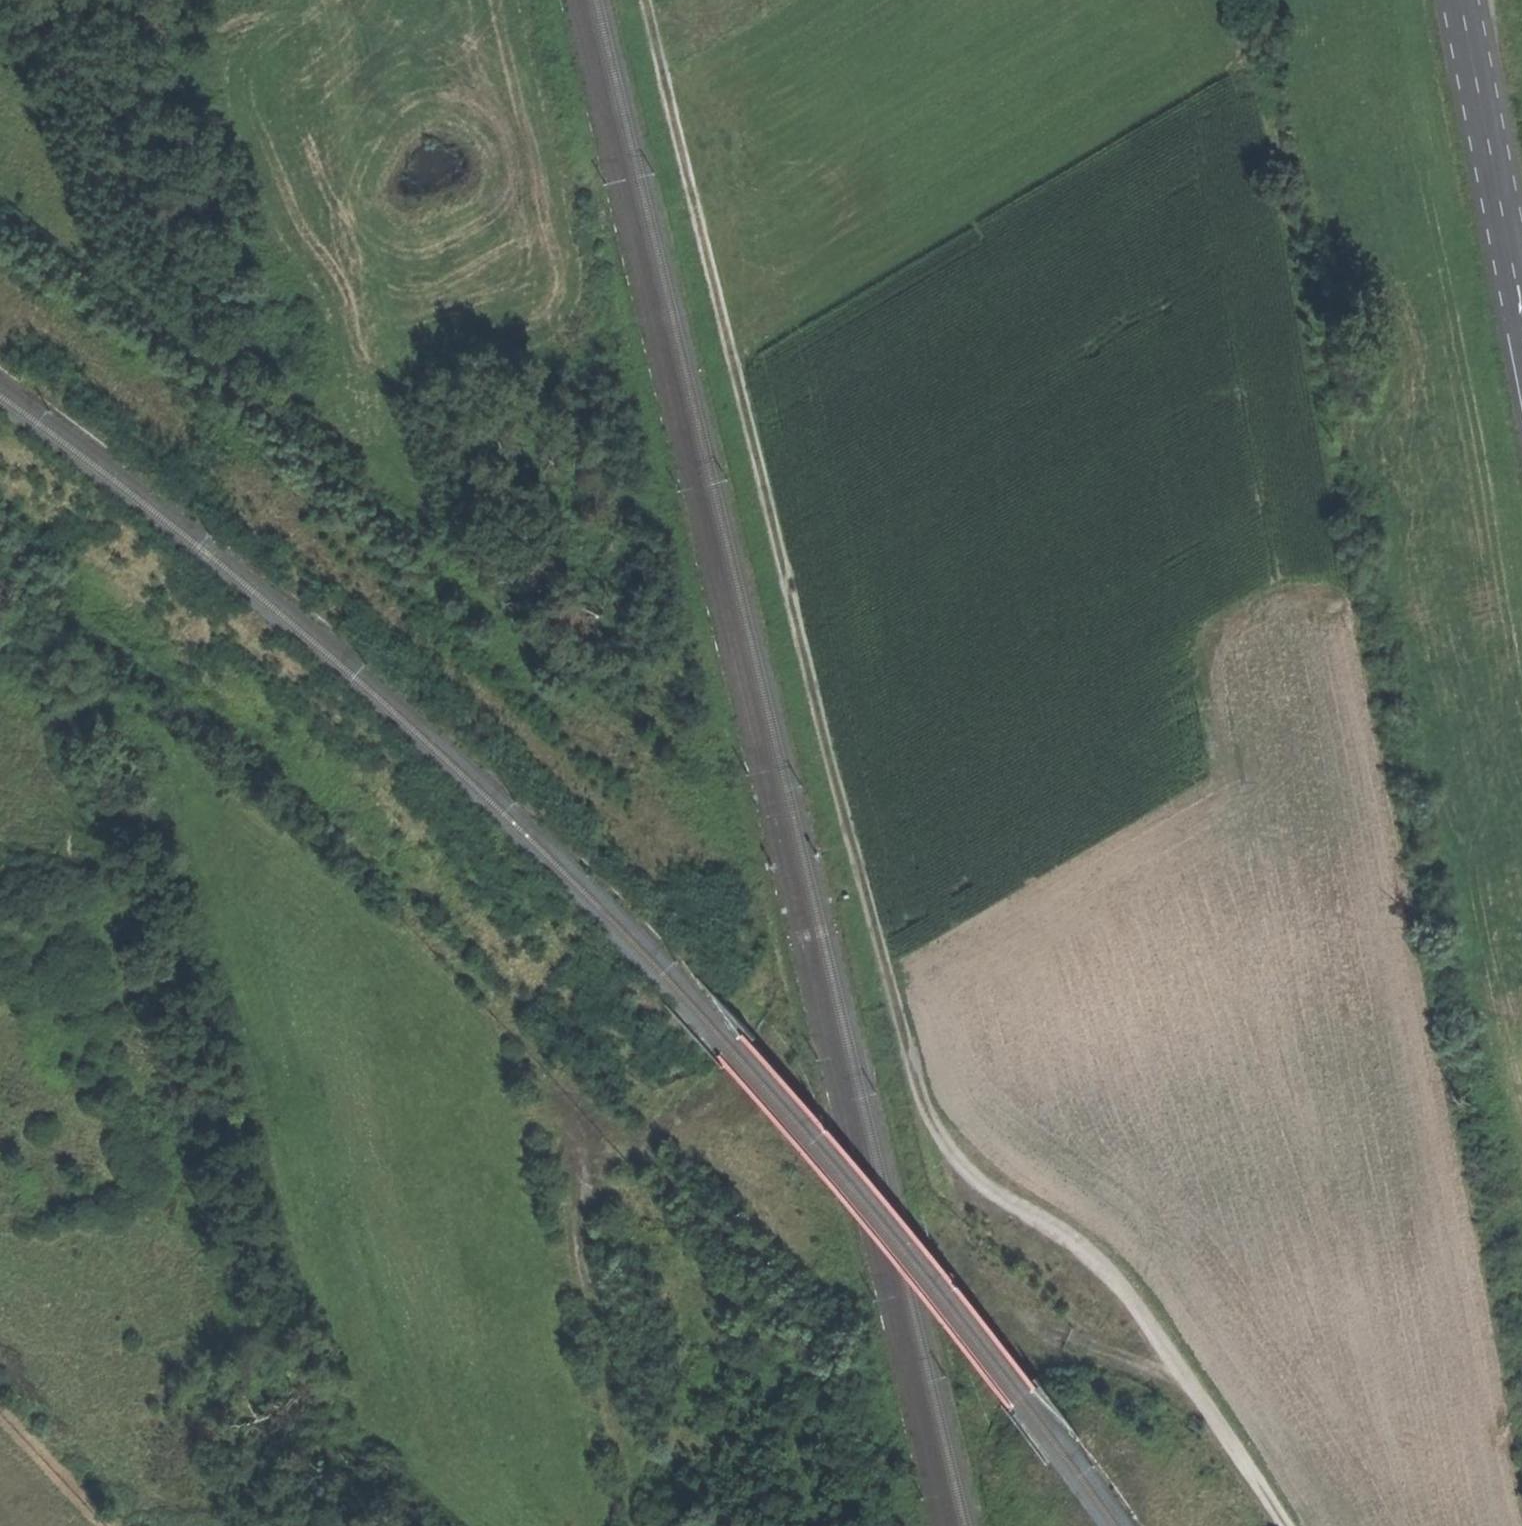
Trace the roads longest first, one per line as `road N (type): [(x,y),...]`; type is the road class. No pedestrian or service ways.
road 1 (track): [(1284,1525),(1137,1302),(1081,1244),(964,1166),(925,1107),(805,665),(644,0)]
road 2 (track): [(636,1525),(584,1273),(587,1208),(622,1155),(736,1082)]
road 3 (secondary): [(1521,328),(1458,0)]

